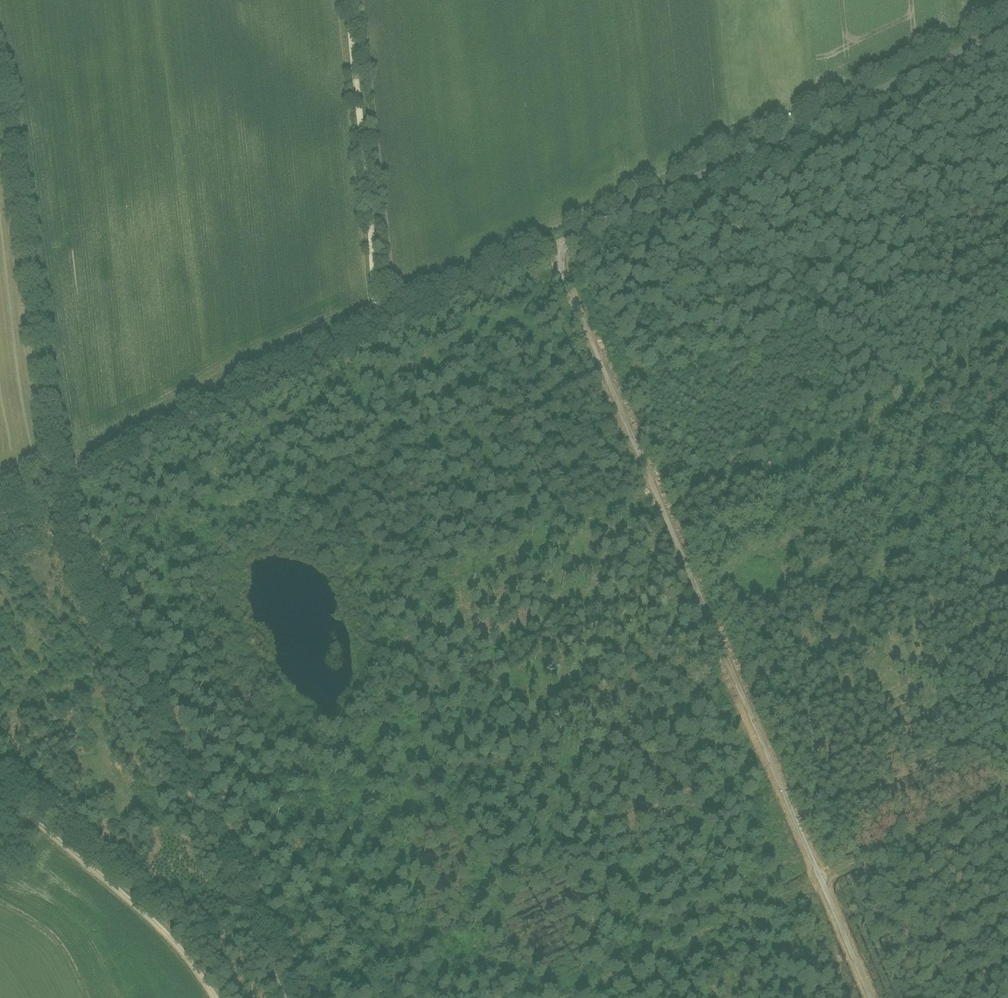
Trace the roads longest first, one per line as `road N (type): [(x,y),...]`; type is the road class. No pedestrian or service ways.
road 1 (track): [(1007,28),(66,478)]
road 2 (track): [(561,241),(558,259),(694,600),(820,878),(1007,788)]
road 3 (track): [(347,0),(379,326)]
road 4 (track): [(214,997),(189,960),(0,793)]
road 5 (track): [(820,878),(870,997)]

